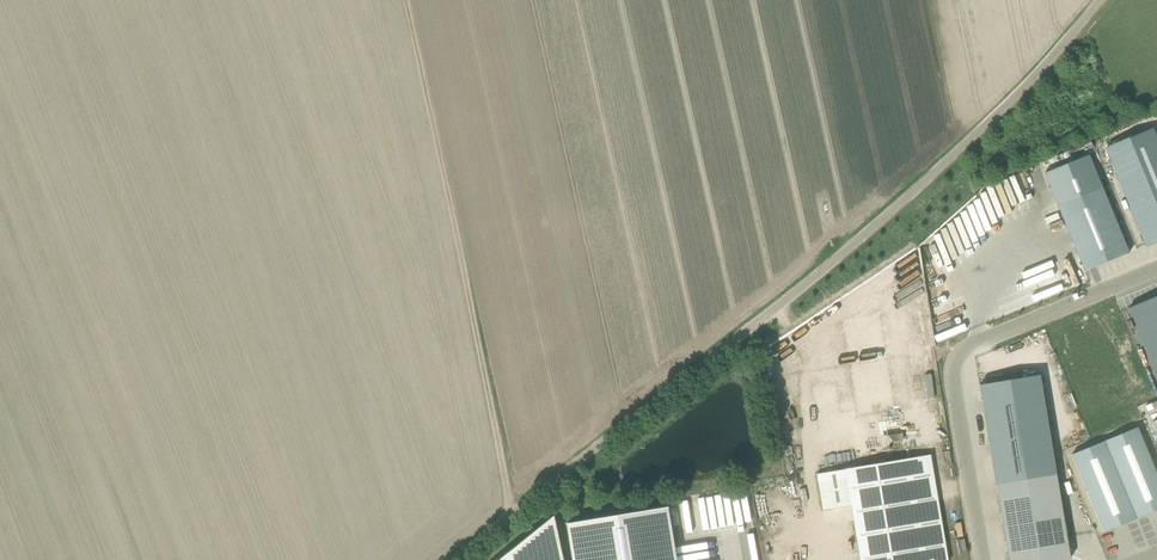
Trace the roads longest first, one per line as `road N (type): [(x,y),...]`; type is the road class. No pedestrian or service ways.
road 1 (unclassified): [(448,559),(868,233),(954,155),(1099,0)]
road 2 (track): [(506,513),(406,0)]
road 3 (unclassified): [(983,559),(955,362),(968,347),(1156,268)]

